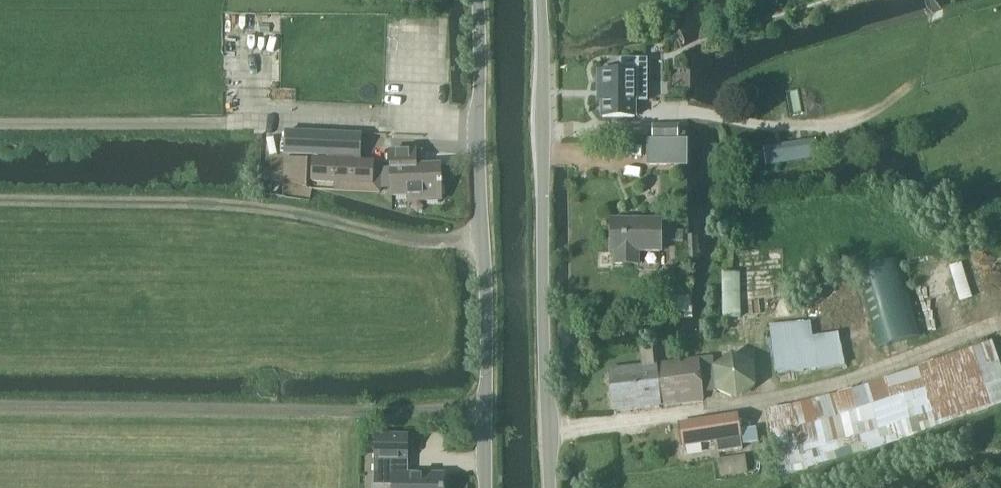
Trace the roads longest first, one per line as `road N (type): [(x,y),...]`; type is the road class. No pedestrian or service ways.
road 1 (unclassified): [(482,487),(486,325),(473,0)]
road 2 (tertiary): [(550,487),(539,0)]

